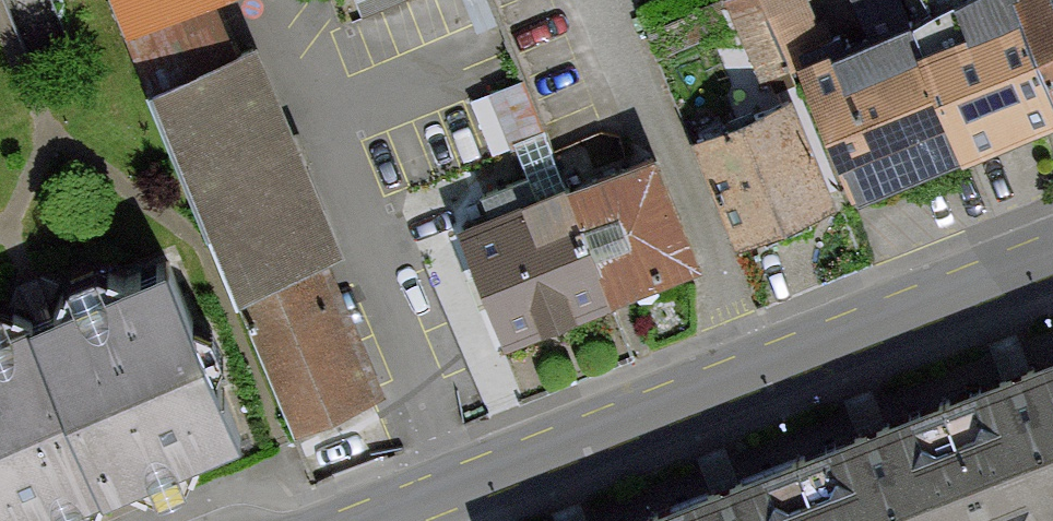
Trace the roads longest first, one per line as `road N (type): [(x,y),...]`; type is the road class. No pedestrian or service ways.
road 1 (unclassified): [(1052,254),(362,520)]

